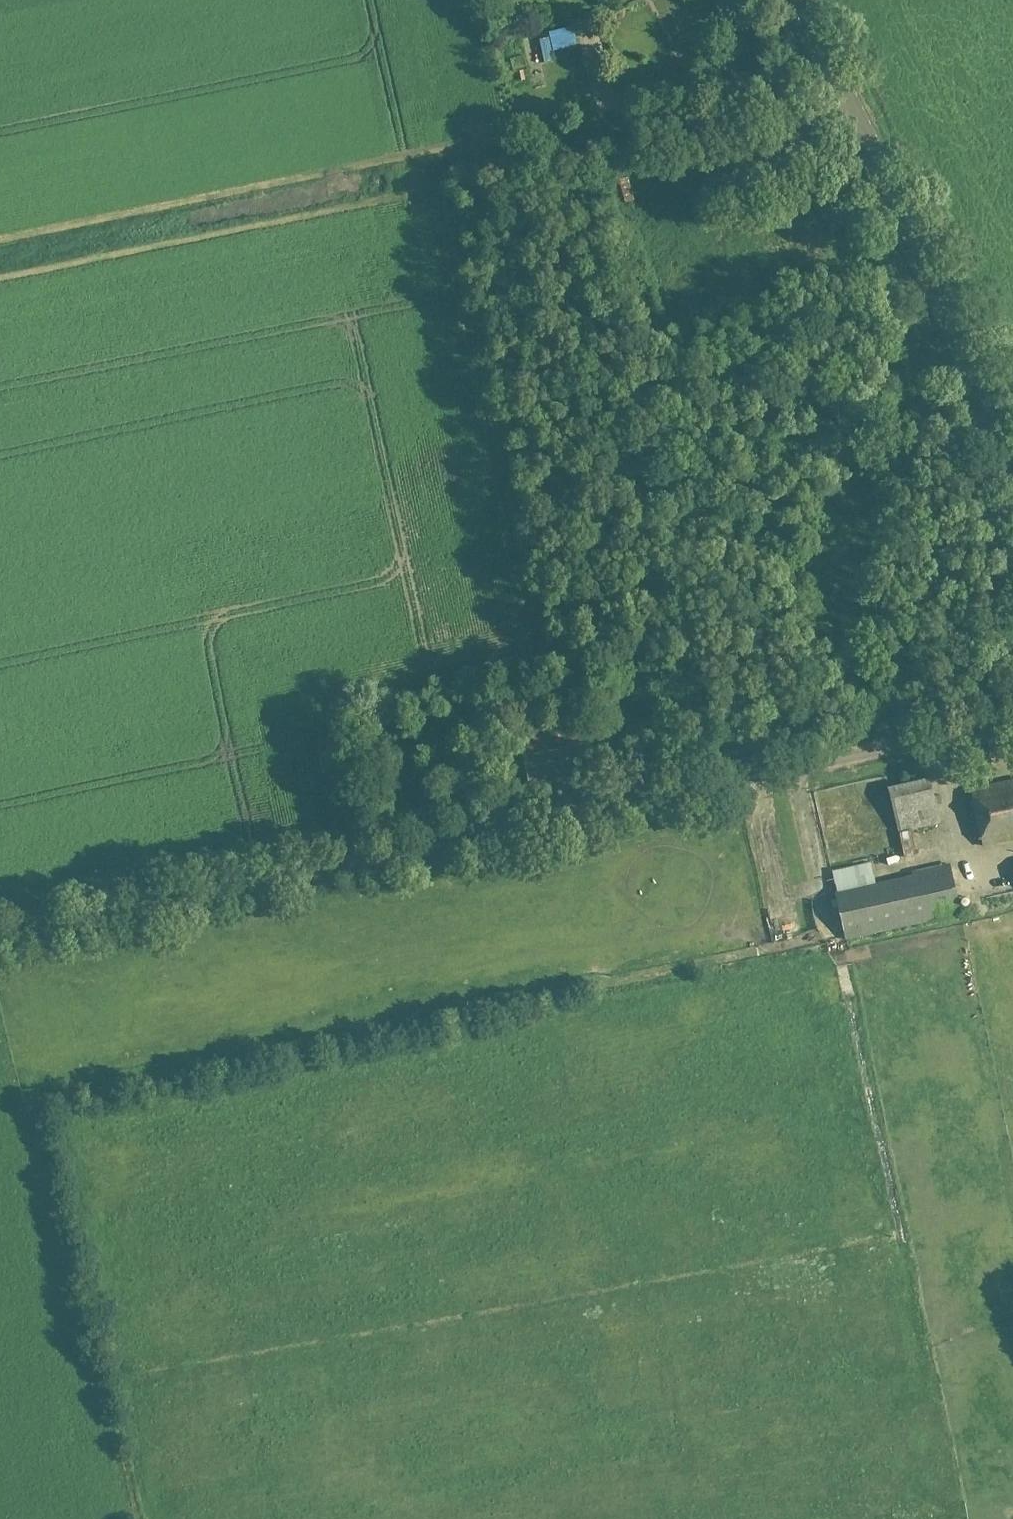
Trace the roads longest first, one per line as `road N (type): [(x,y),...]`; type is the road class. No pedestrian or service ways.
road 1 (unclassified): [(0,941),(1012,721)]
road 2 (tertiary): [(1012,450),(796,0)]

